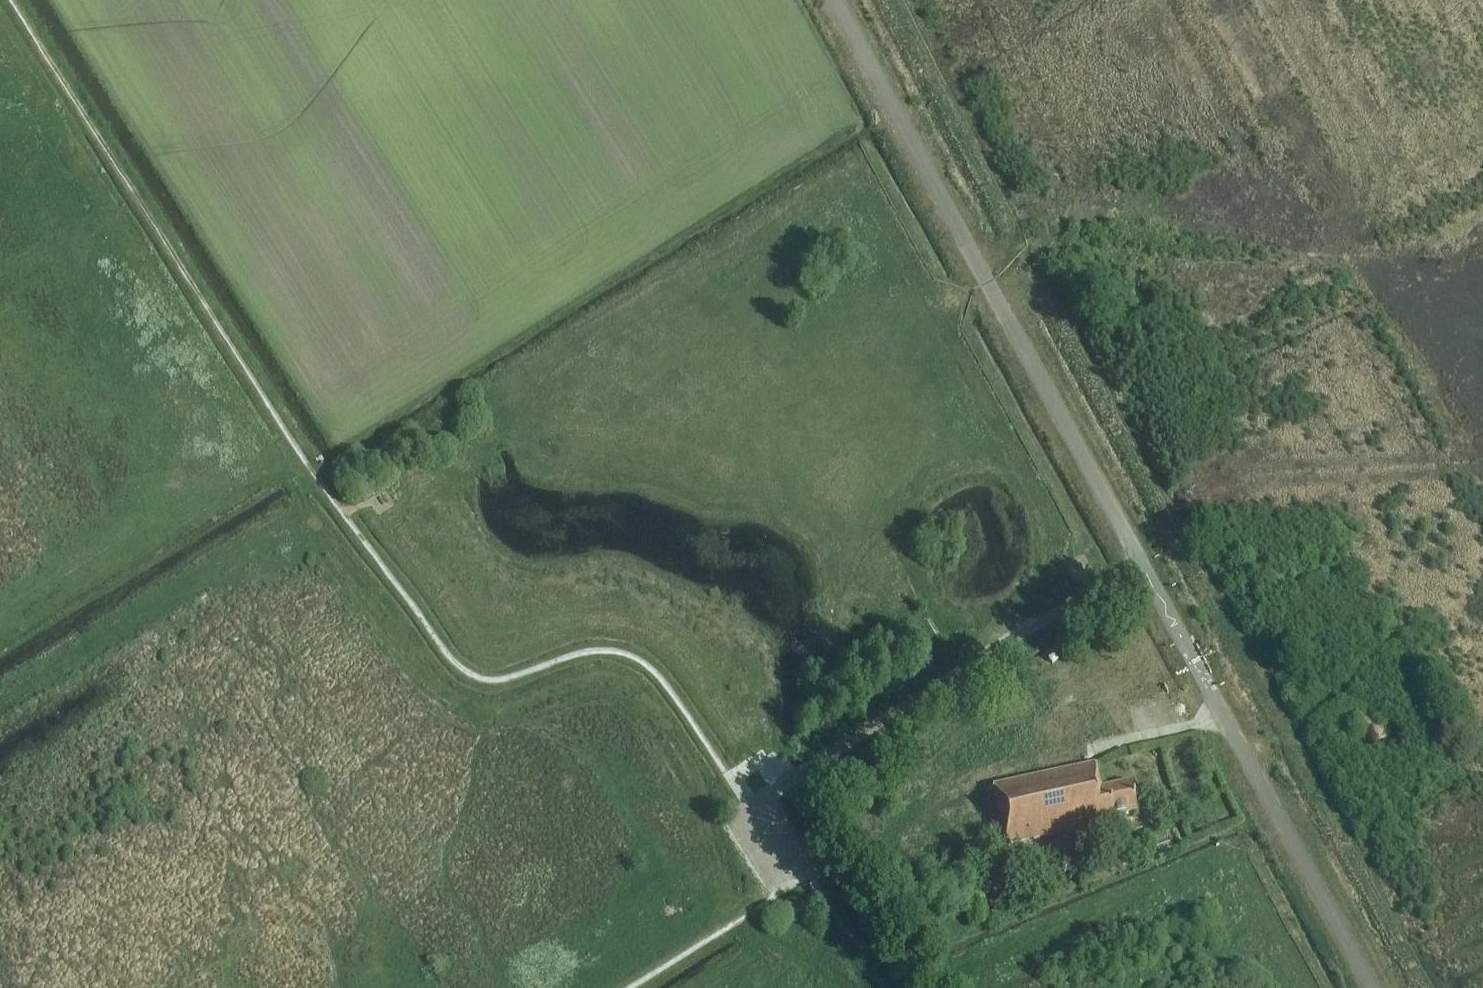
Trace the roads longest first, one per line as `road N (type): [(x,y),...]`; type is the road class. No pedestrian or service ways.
road 1 (tertiary): [(1372,987),(836,0)]

